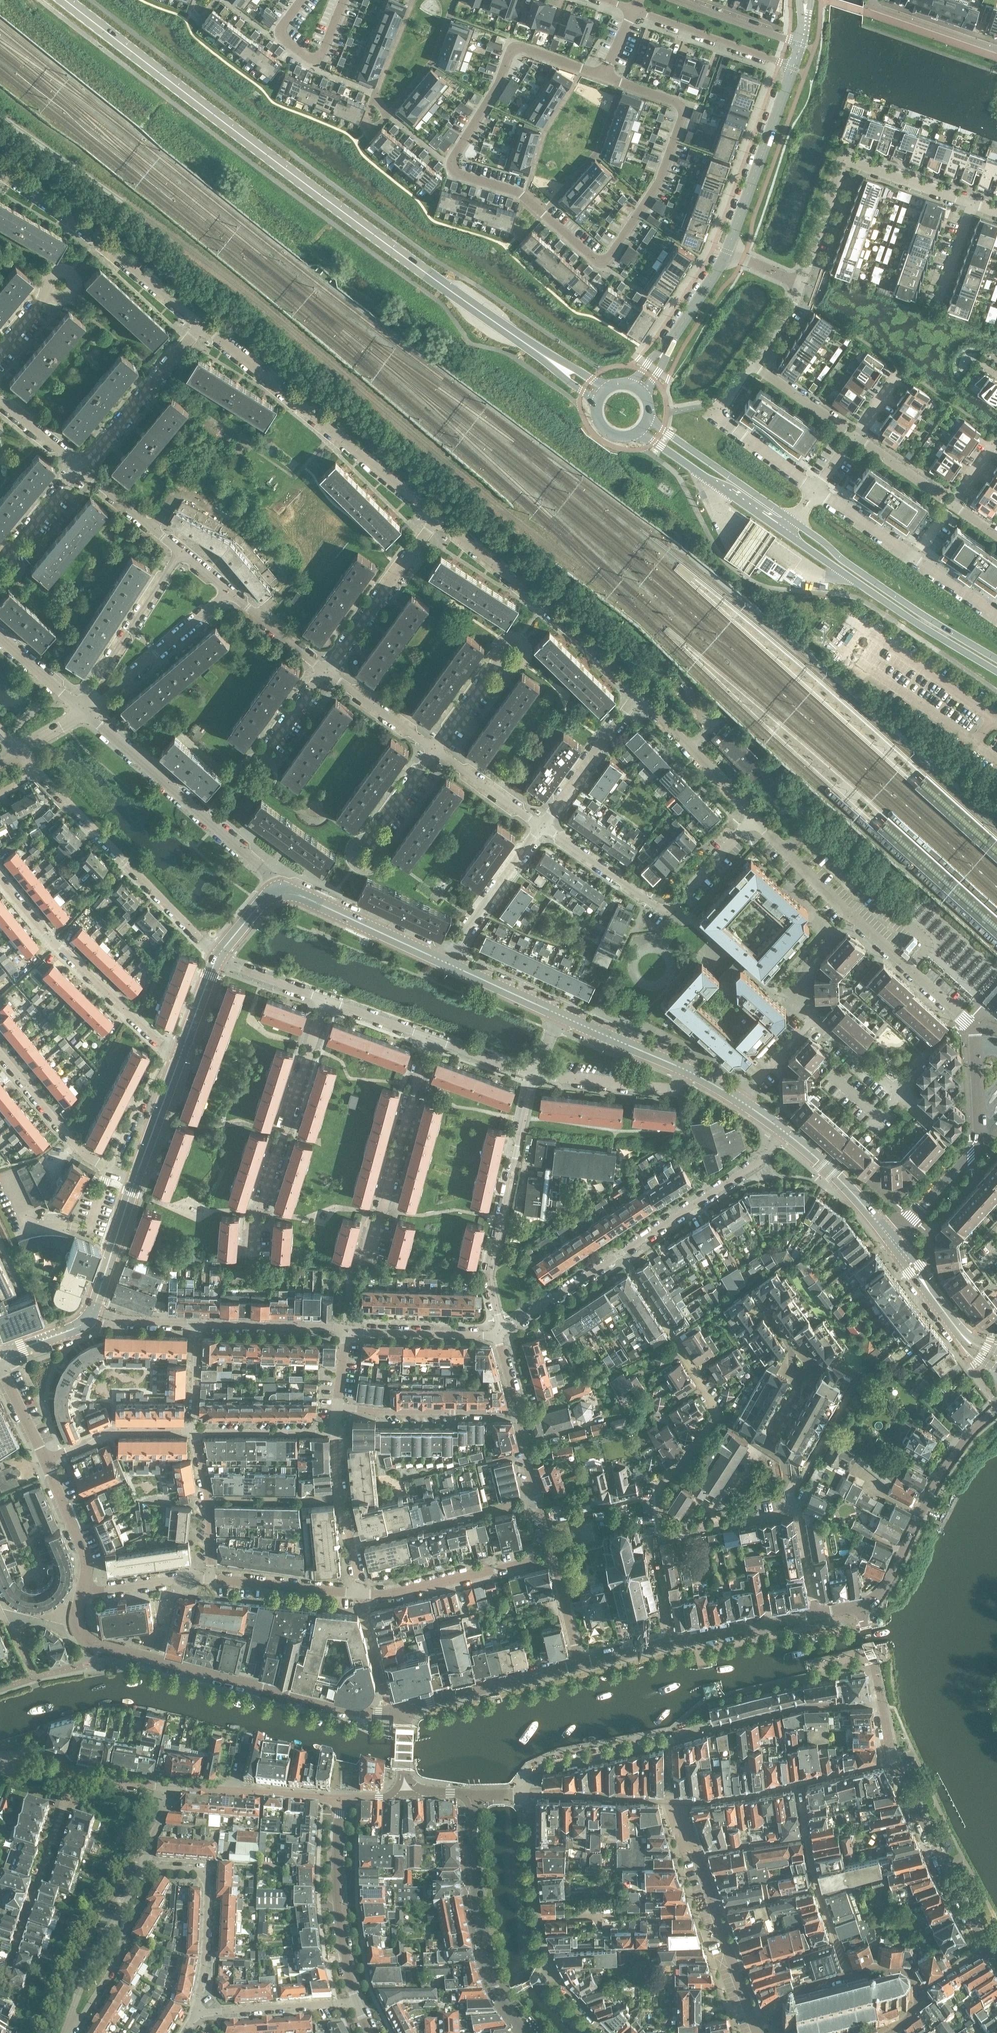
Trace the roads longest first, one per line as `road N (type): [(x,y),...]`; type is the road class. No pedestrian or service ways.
road 1 (residential): [(603,76),(518,48),(452,165),(525,196),(598,260),(613,254),(656,188),(681,117),(671,100),(622,83)]
road 2 (secondary): [(562,369),(69,0)]
road 3 (residential): [(883,1704),(804,1705),(558,1763),(536,1773),(527,1793)]
road 4 (residential): [(499,1331),(760,1161),(784,1131)]
road 5 (residential): [(101,1644),(357,1710),(405,1707)]
road 6 (residential): [(437,518),(201,324)]
road 7 (residential): [(974,1029),(755,818)]
road 8 (residential): [(542,826),(664,911),(755,818)]
road 9 (residential): [(988,1951),(895,1759),(883,1704)]
road 10 (residential): [(638,694),(591,645),(437,518)]
road 11 (residential): [(253,1257),(326,1000)]
road 12 (residential): [(527,1793),(546,1950),(566,1986),(612,2032)]
road 13 (residential): [(973,204),(846,161),(804,282)]
road 14 (residential): [(532,1075),(489,1277),(499,1331)]
road 15 (residential): [(86,713),(278,890)]
road 16 (residential): [(218,955),(37,772)]
road 17 (residential): [(850,1973),(805,1836),(695,1853)]
road 18 (residential): [(201,324),(0,169)]
road 19 (residential): [(181,1054),(52,942),(0,878)]
road 20 (secondary): [(785,531),(996,671)]
road 21 (residential): [(526,2032),(490,1973),(474,1892),(471,1794)]
road 22 (secondary): [(996,661),(794,520)]
road 23 (residential): [(863,1606),(888,1583),(955,1454),(996,1410)]
road 24 (residential): [(364,1255),(433,1041)]
road 25 (residential): [(996,612),(816,489)]
road 26 (residential): [(743,1102),(813,1021),(893,1091)]
road 27 (residential): [(342,1797),(340,1911),(354,2001)]
road 28 (residential): [(198,2012),(208,1874),(143,1865)]
road 29 (residential): [(360,1593),(396,1594),(553,1556)]
road 30 (tertiary): [(793,67),(727,253)]
road 31 (residential): [(14,1957),(71,1771)]
road 32 (residential): [(351,1544),(538,1501)]
road 33 (residential): [(325,671),(437,518)]
road 34 (residential): [(133,1183),(79,1147),(0,1052)]
road 35 (residential): [(81,468),(201,324)]
road 36 (residential): [(228,591),(86,713)]
road 37 (secondary): [(448,963),(278,890)]
road 38 (residential): [(816,489),(719,418),(750,363)]
road 39 (residential): [(181,554),(79,706)]
road 40 (residential): [(405,1707),(580,1664)]
road 41 (secondary): [(794,520),(648,415)]
road 42 (residential): [(338,1411),(517,1413)]
road 43 (secondary): [(640,430),(785,531)]
road 44 (residential): [(752,2017),(695,1853)]
road 45 (residential): [(632,9),(793,67)]
road 46 (residential): [(755,818),(638,694)]
road 47 (residential): [(342,1797),(176,1786)]
road 48 (residential): [(448,963),(542,826)]
road 49 (residential): [(532,1075),(674,1089),(685,1069)]
road 50 (residential): [(542,826),(638,694)]
road 51 (secondary): [(996,1358),(966,1339),(892,1240)]
road 52 (residential): [(198,2012),(354,2001)]
road 53 (residential): [(194,1432),(115,1432),(46,1463)]
road 54 (secondary): [(892,1240),(784,1131)]
road 55 (residential): [(499,1331),(347,1332)]
road 56 (residential): [(347,1332),(196,1323)]
road 57 (residential): [(211,1579),(360,1593)]
road 58 (residential): [(799,1512),(652,1540)]
road 59 (residential): [(674,1641),(817,1614)]
road 60 (residential): [(343,0),(316,58),(282,32),(301,0)]
road 61 (residential): [(652,1540),(649,1526),(717,1416)]
road 62 (residential): [(194,1432),(337,1433)]
road 63 (residential): [(83,1593),(89,1566),(46,1463)]
road 64 (residential): [(439,749),(325,671)]
road 65 (secondary): [(133,1183),(181,1054)]
road 66 (secondary): [(685,1069),(560,1014)]
road 67 (residential): [(996,50),(872,0)]
road 68 (secondary): [(93,1310),(133,1183)]
road 69 (residential): [(207,1498),(340,1497)]
road 70 (residential): [(81,468),(181,554)]
road 71 (residential): [(857,436),(750,363)]
road 72 (residential): [(83,1593),(211,1579)]
road 73 (residential): [(542,826),(439,749)]
road 74 (residential): [(802,43),(681,0)]
road 75 (residential): [(971,1155),(981,1133),(974,1029)]
road 76 (residential): [(366,853),(439,749)]
road 77 (residential): [(325,671),(228,591)]
road 78 (residential): [(3,566),(81,468)]
road 79 (residential): [(254,773),(325,671)]
road 80 (residential): [(120,1910),(112,1976),(70,2015)]
road 81 (secondary): [(560,1014),(448,963)]
road 82 (residential): [(439,749),(511,650)]

